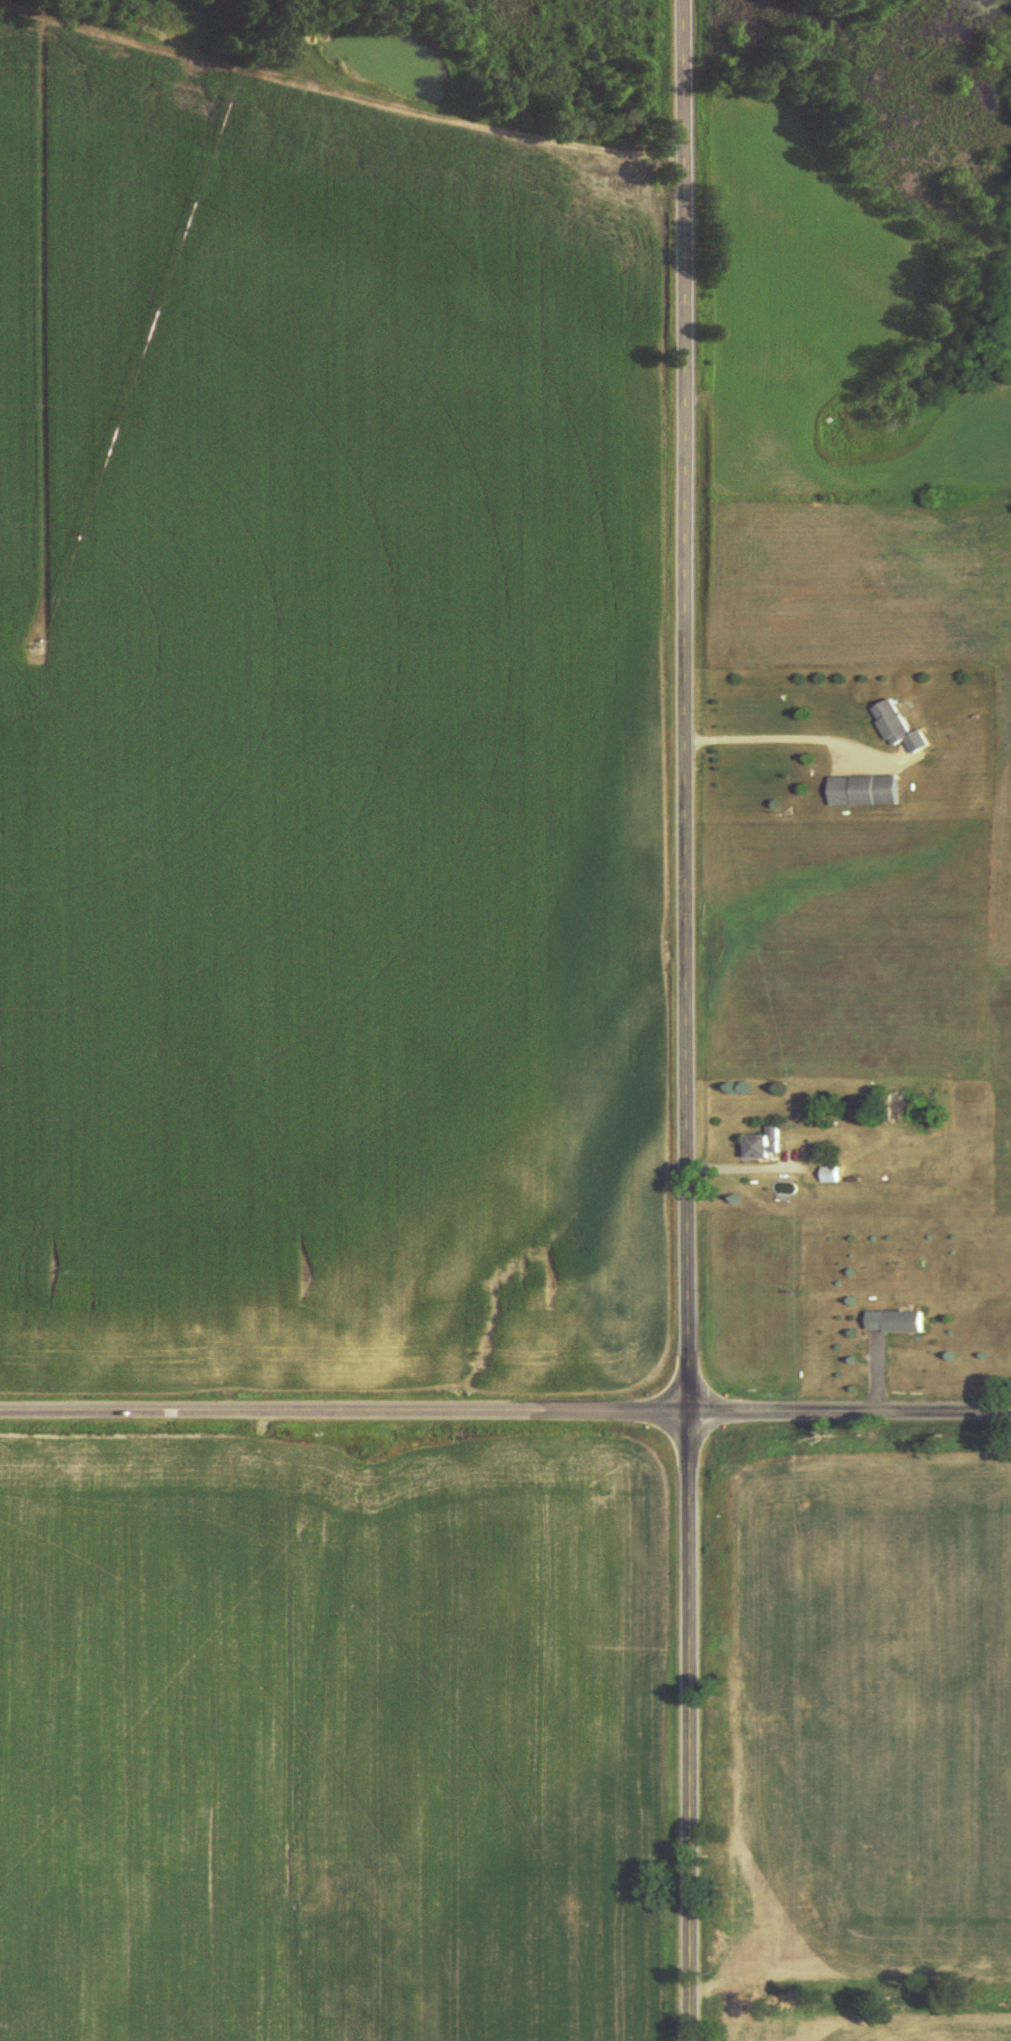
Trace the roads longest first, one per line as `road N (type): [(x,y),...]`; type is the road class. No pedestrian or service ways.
road 1 (secondary): [(693,1417),(686,0)]
road 2 (tertiary): [(693,1417),(0,1416)]
road 3 (secondary): [(694,2040),(693,1417)]
road 4 (tertiary): [(1010,1415),(693,1417)]

